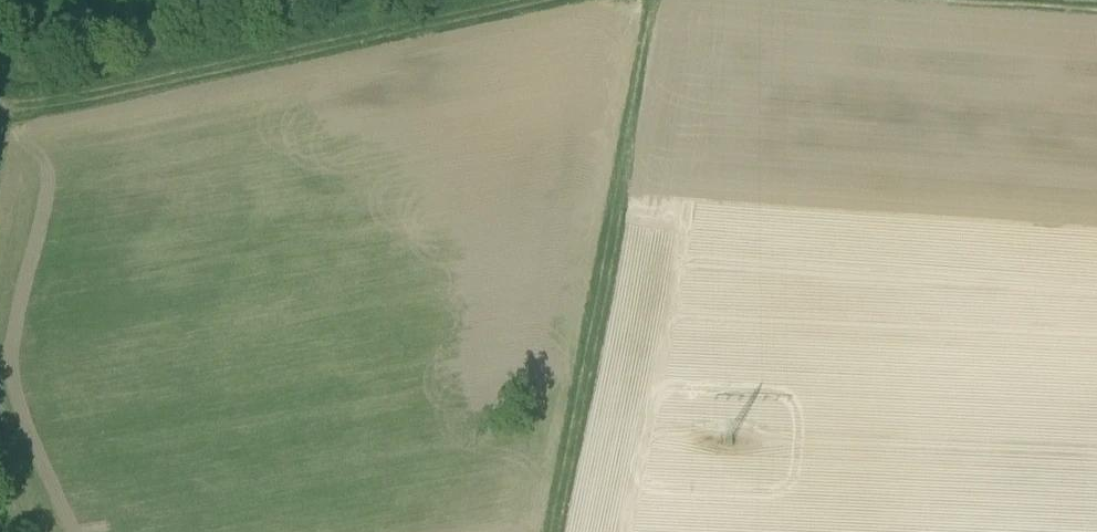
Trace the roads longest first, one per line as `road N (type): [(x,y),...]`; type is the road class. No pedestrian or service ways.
road 1 (track): [(550,0),(88,96),(0,98)]
road 2 (track): [(555,531),(666,0)]

